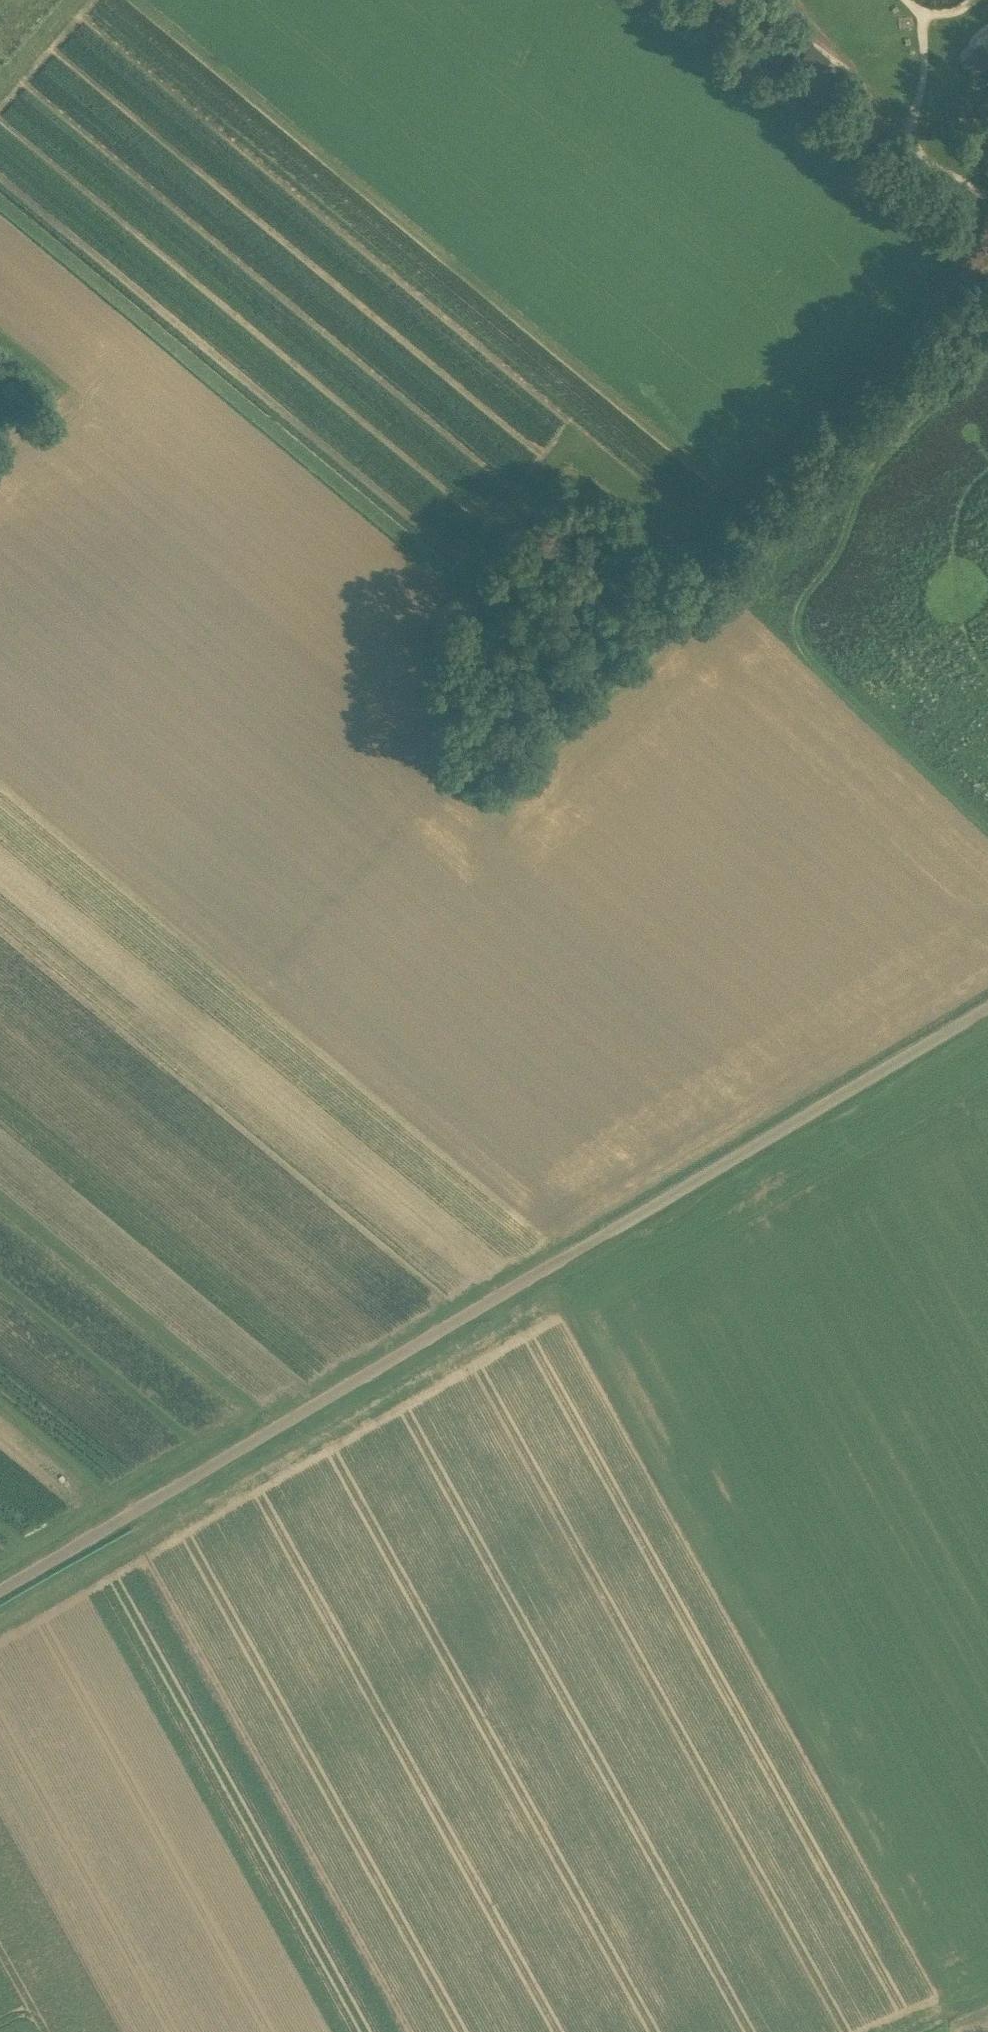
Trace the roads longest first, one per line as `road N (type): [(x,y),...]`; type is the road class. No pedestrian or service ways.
road 1 (unclassified): [(0,1594),(987,1011)]

